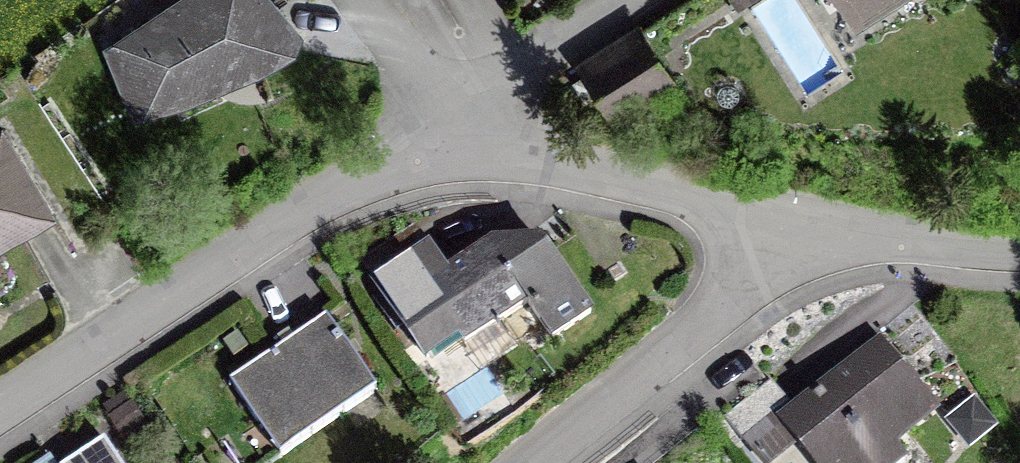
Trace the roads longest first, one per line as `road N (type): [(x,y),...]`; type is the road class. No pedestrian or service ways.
road 1 (residential): [(0,409),(296,214),(371,178),(449,158)]
road 2 (residential): [(535,462),(688,335),(774,226)]
road 3 (residential): [(449,158),(607,171),(774,226)]
road 4 (residential): [(774,226),(1019,255)]
road 5 (residential): [(627,0),(543,58),(449,158)]

